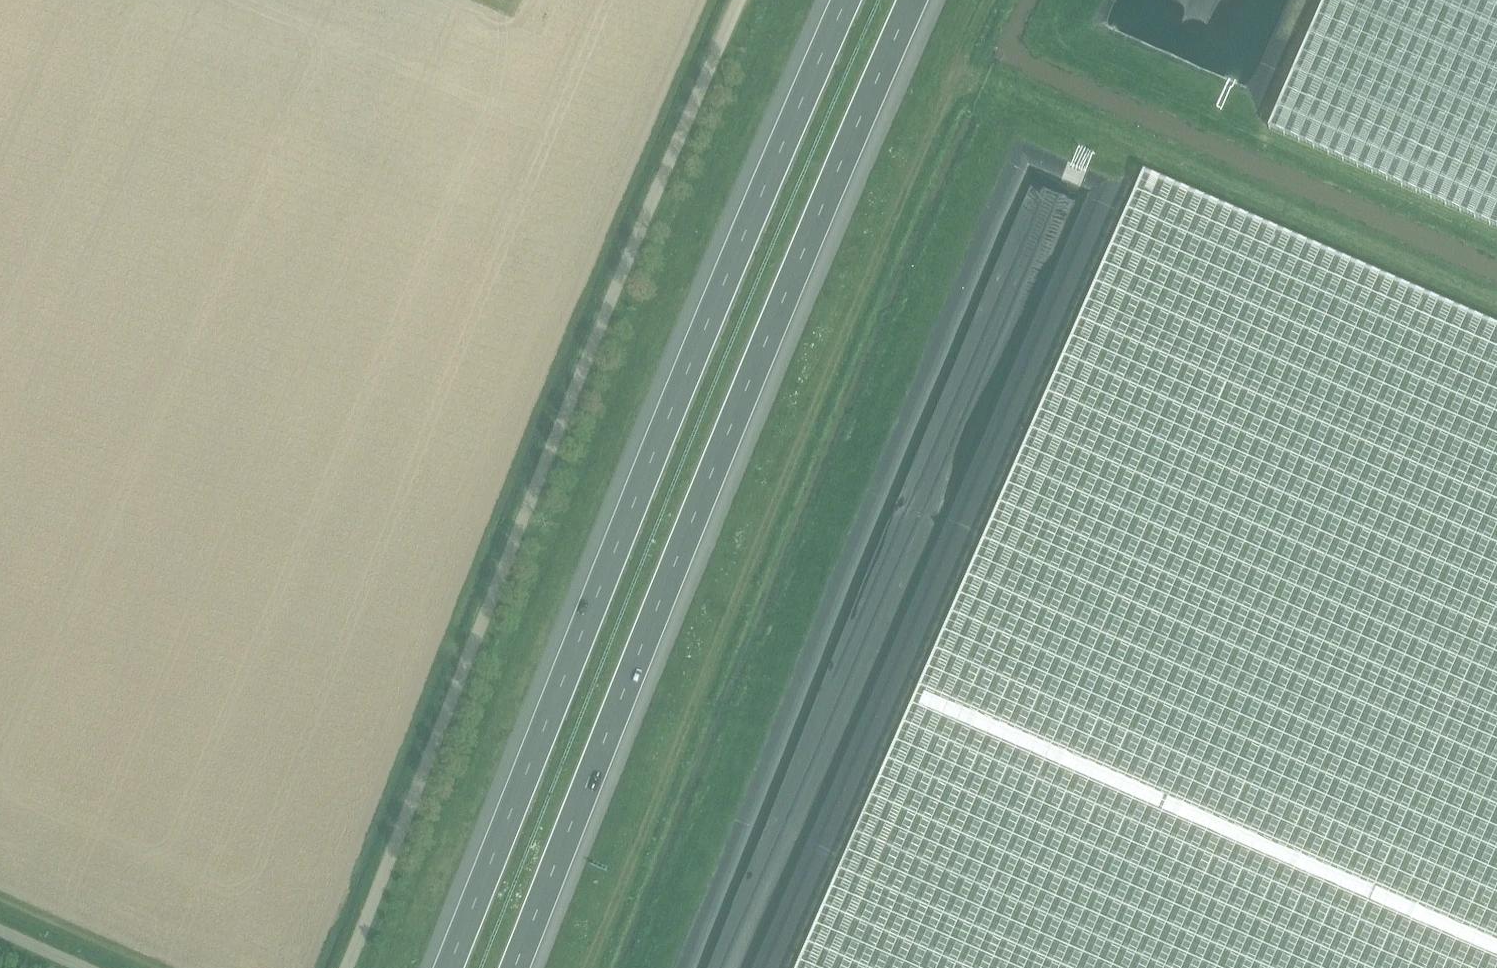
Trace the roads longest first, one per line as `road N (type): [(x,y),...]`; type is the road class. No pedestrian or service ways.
road 1 (motorway): [(515,967),(914,0)]
road 2 (motorway): [(849,0),(450,967)]
road 3 (track): [(620,967),(1017,0)]
road 4 (unclassified): [(348,967),(630,256),(741,0)]

